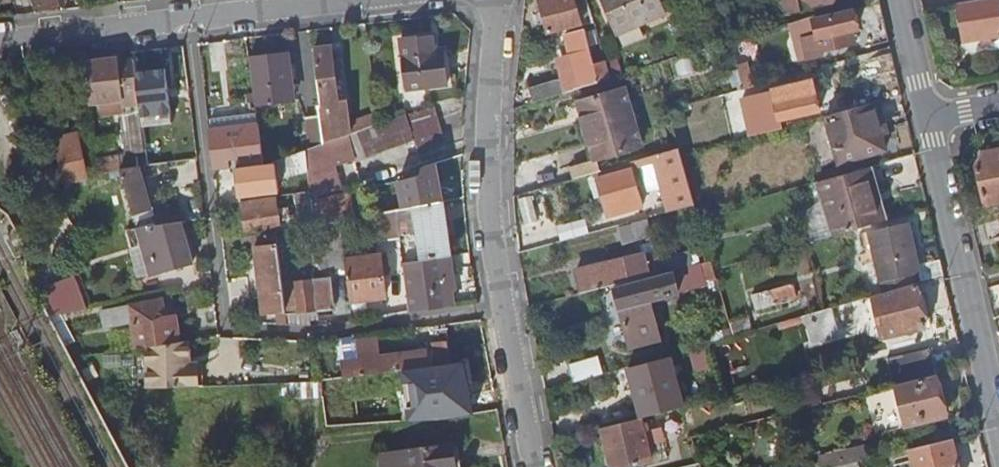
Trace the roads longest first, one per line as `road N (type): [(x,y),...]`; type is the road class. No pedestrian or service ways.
road 1 (residential): [(498,0),(486,186),(534,466)]
road 2 (residential): [(354,0),(0,41)]
road 3 (residential): [(998,428),(928,121)]
road 4 (residential): [(928,121),(901,0)]

